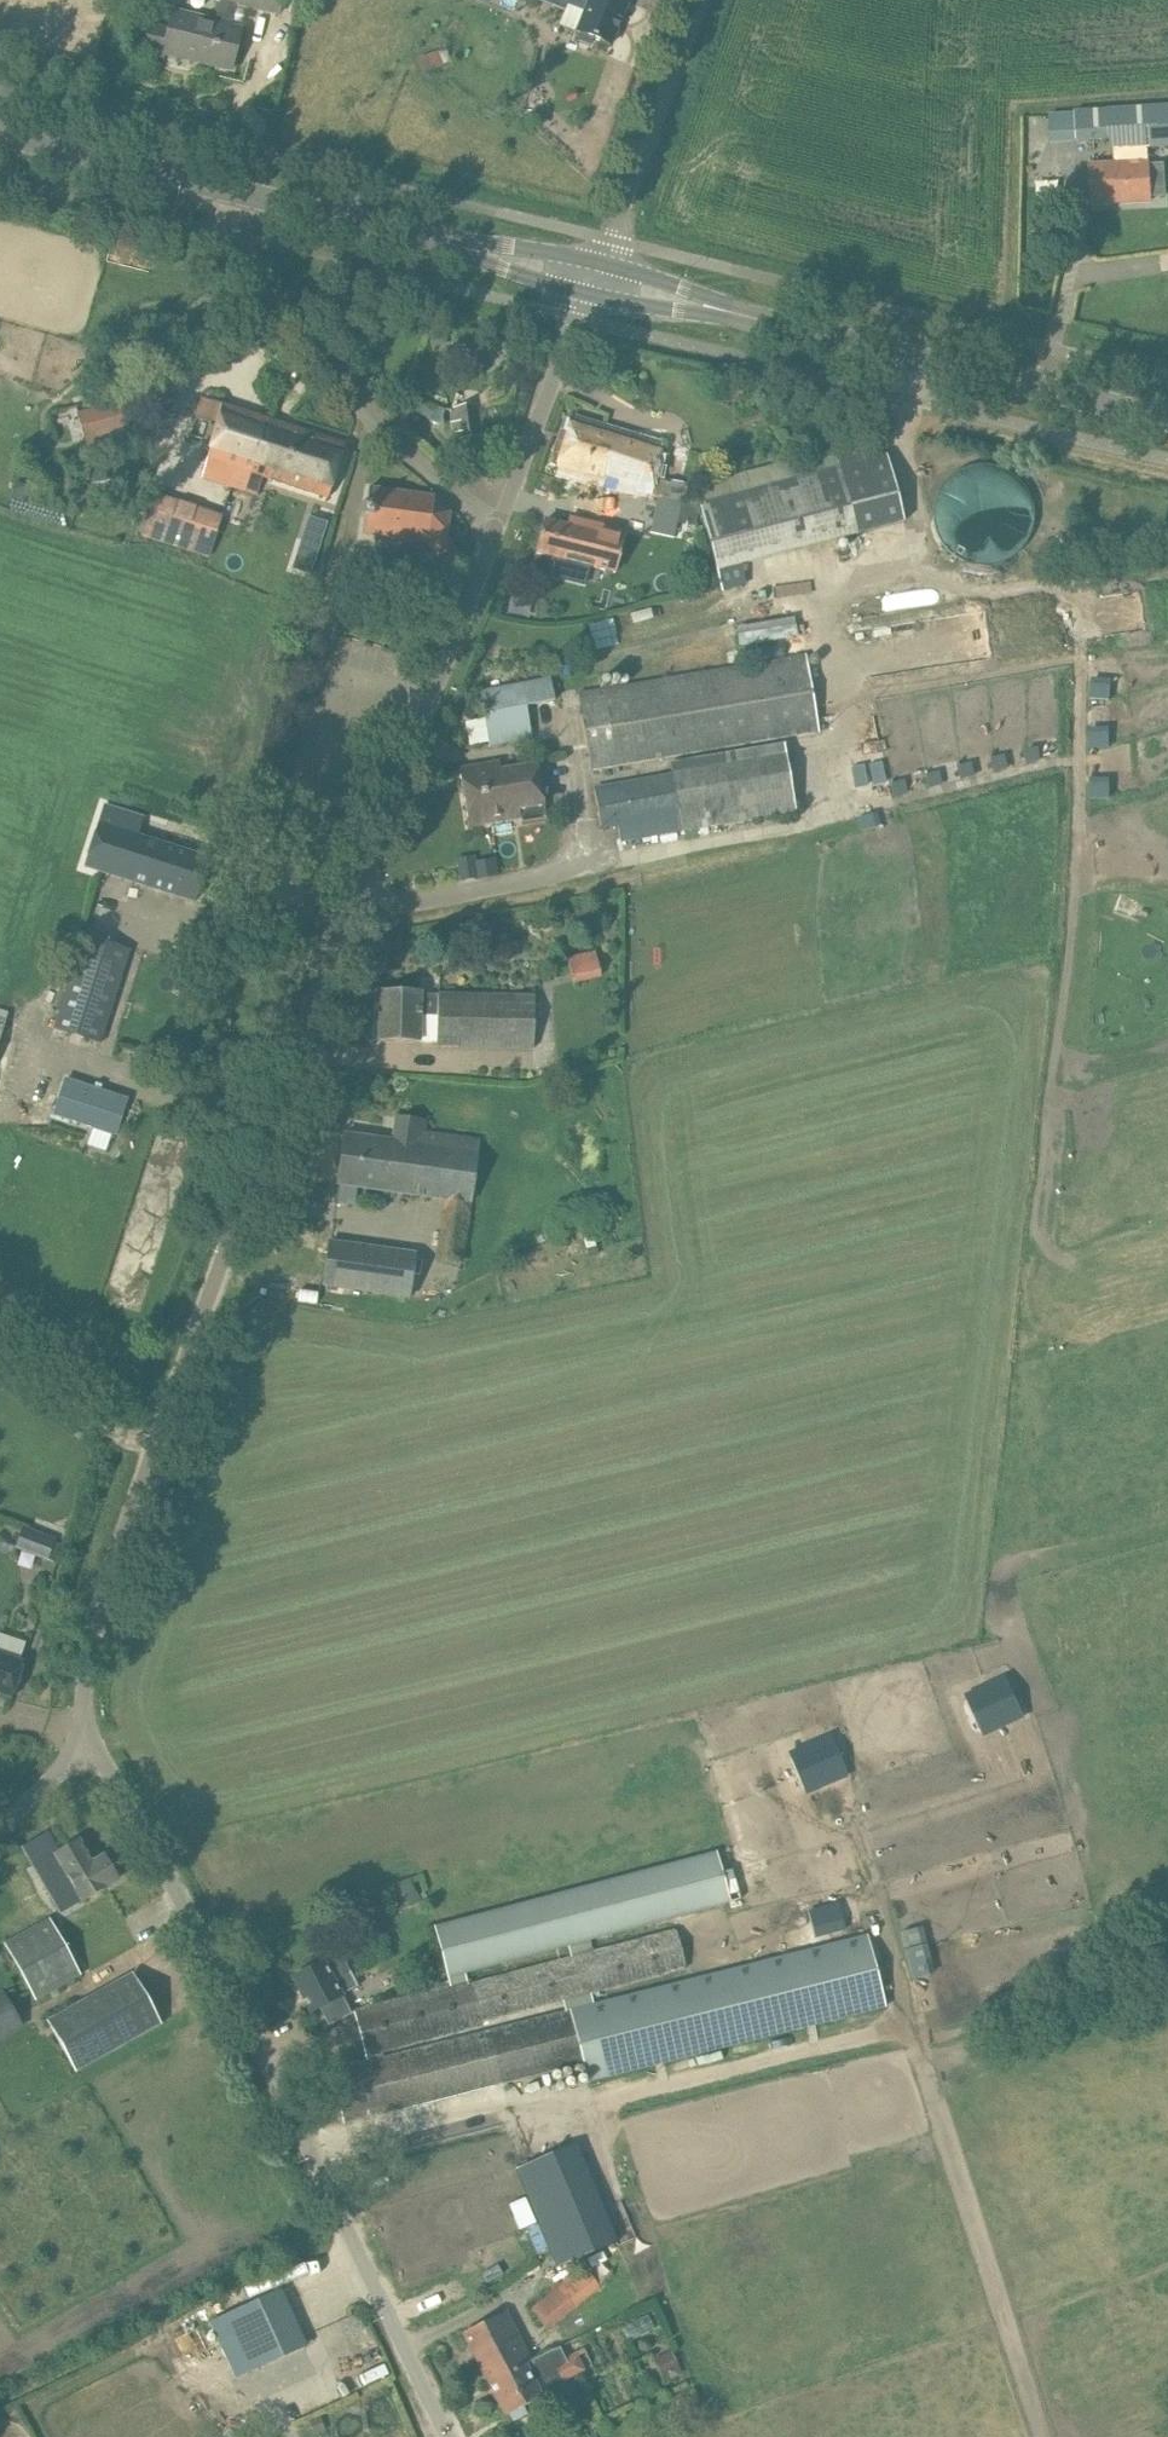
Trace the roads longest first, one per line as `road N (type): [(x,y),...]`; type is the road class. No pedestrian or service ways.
road 1 (unclassified): [(85,1689),(116,1636),(429,704),(497,531)]
road 2 (unclassified): [(443,2436),(85,1689)]
road 3 (tertiary): [(712,308),(1167,416)]
road 4 (residential): [(238,194),(233,233),(377,421),(497,531)]
road 5 (unclassified): [(604,262),(706,0)]
road 6 (unclassified): [(497,531),(588,294)]
road 7 (tertiary): [(0,135),(238,194)]
road 8 (tertiary): [(238,194),(472,249)]
road 9 (unclassified): [(85,1689),(0,1798)]
road 10 (tertiary): [(604,262),(514,247),(472,249)]
road 11 (tertiary): [(588,294),(712,308)]
road 12 (tertiary): [(472,249),(588,294)]

